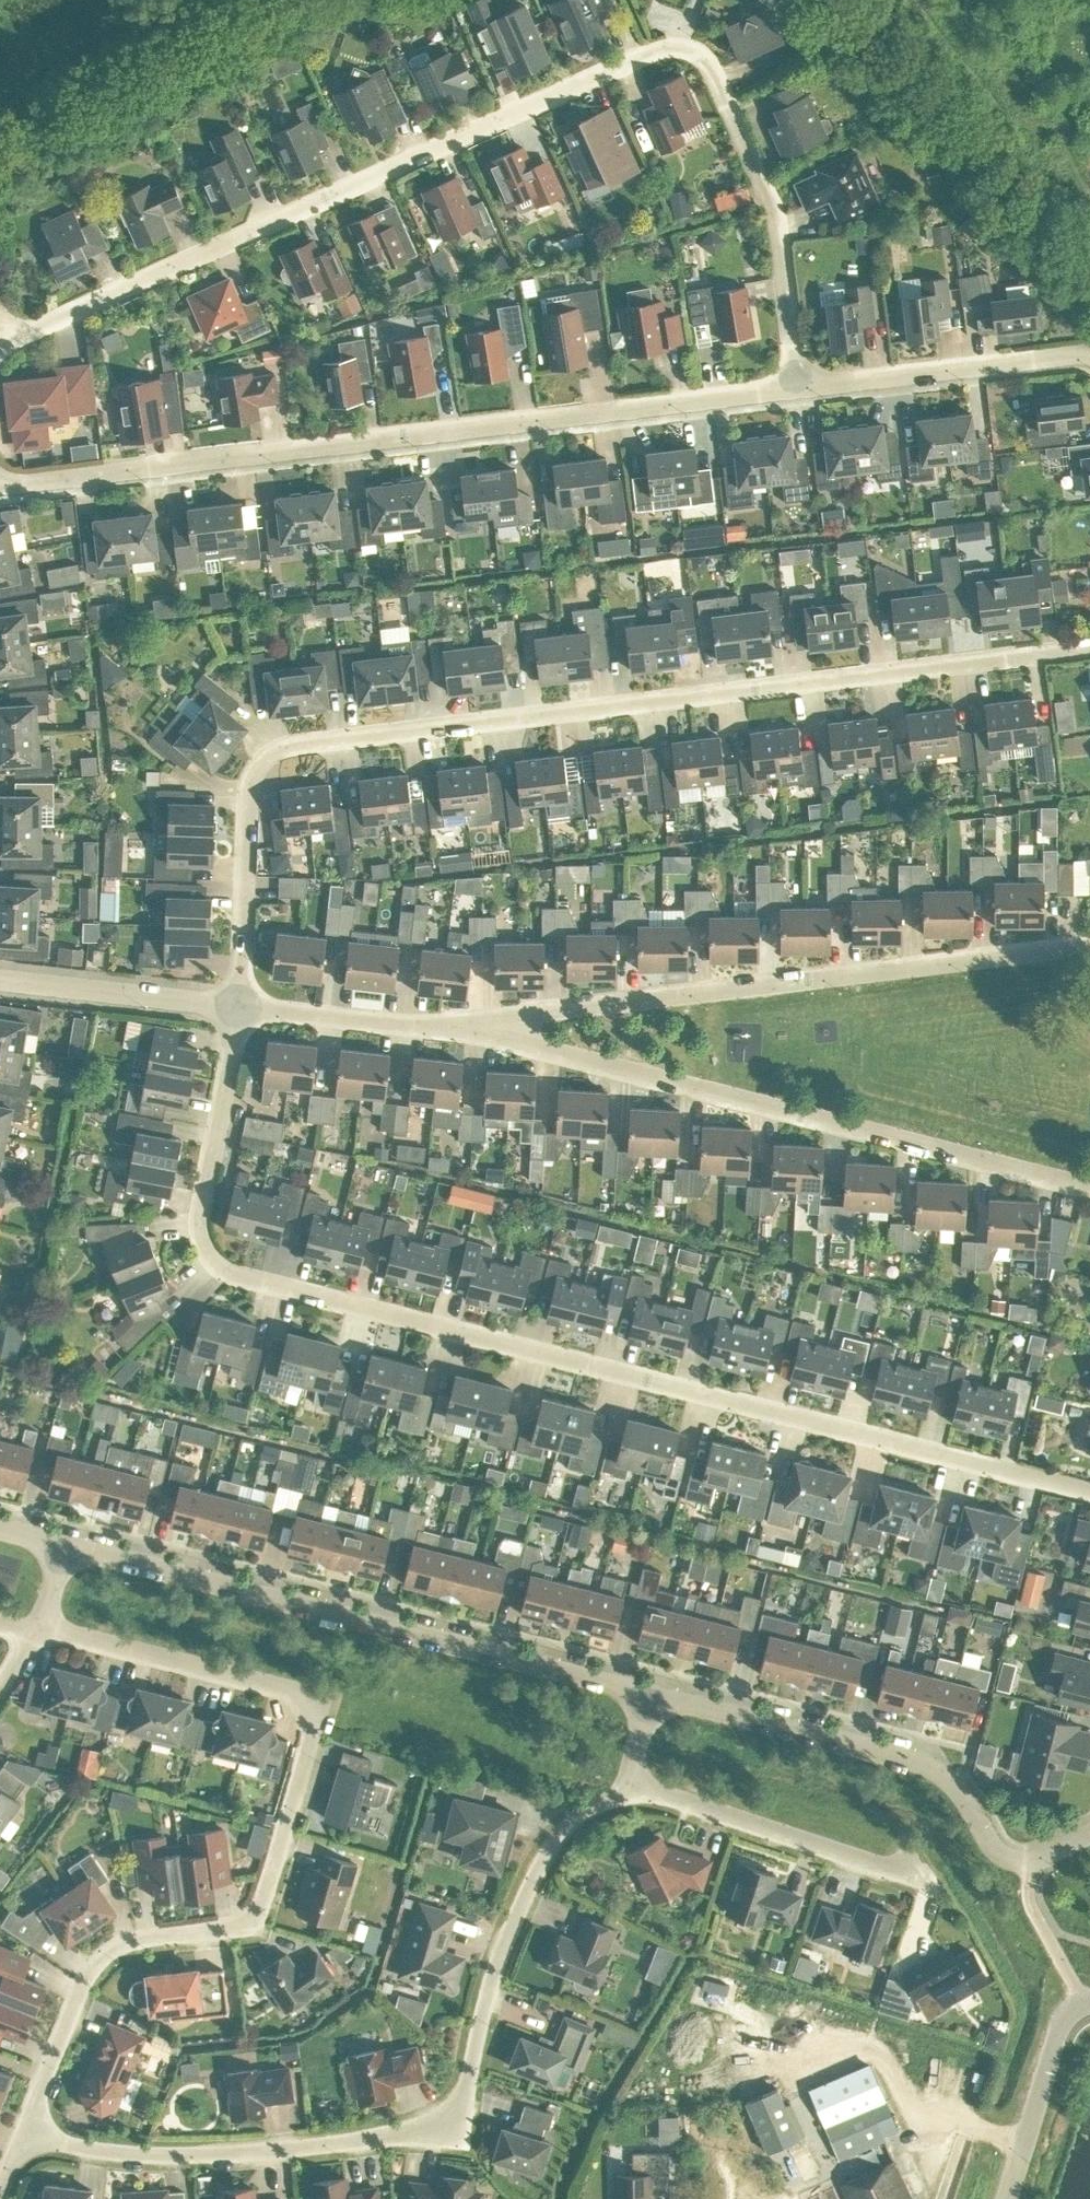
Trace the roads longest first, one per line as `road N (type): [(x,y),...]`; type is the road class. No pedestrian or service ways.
road 1 (residential): [(1089,1489),(224,1272),(201,1234),(241,1005)]
road 2 (residential): [(0,332),(26,333),(678,47),(709,64),(770,198),(796,385)]
road 3 (residential): [(1089,648),(290,746),(266,758),(248,797),(241,1005)]
road 4 (residential): [(23,2135),(84,1974),(103,1954),(129,1938),(243,1923),(258,1912),(314,1727),(314,1713),(293,1692),(45,1629)]
road 5 (residential): [(23,2135),(113,2150),(224,2151),(358,2139),(432,2126),(462,2110),(492,1976),(540,1863),(575,1818),(632,1785)]
road 6 (residential): [(796,385),(28,480),(0,474)]
road 7 (residential): [(450,1026),(1089,1188)]
road 8 (residential): [(450,1026),(1089,945)]
road 9 (residential): [(67,1546),(652,1695)]
road 10 (residential): [(652,1695),(931,1767),(1015,1860),(1089,1833)]
road 11 (residential): [(632,1785),(921,1878)]
road 12 (residential): [(1089,354),(796,385)]
road 13 (residential): [(241,1005),(0,978)]
road 14 (tertiary): [(1004,2198),(1055,2032),(1089,1999)]
road 15 (residential): [(450,1026),(241,1005)]

